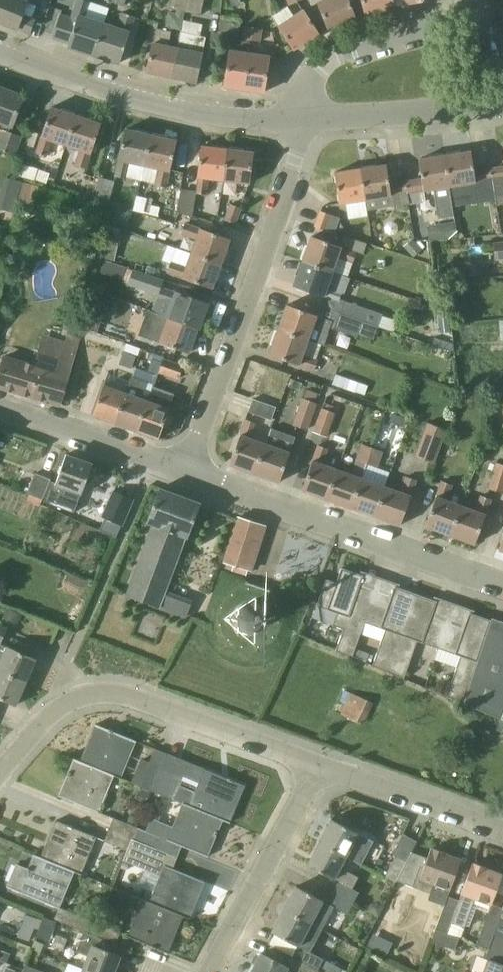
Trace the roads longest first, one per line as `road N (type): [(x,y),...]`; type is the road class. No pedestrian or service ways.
road 1 (residential): [(184,470),(310,123)]
road 2 (residential): [(502,588),(184,470)]
road 3 (tertiary): [(310,123),(135,102),(0,53)]
road 4 (residential): [(317,767),(153,703),(114,693),(76,698)]
road 5 (residential): [(310,123),(309,90),(333,60),(469,20),(470,0)]
road 6 (residential): [(210,971),(317,767)]
road 7 (residential): [(502,834),(317,767)]
road 8 (residential): [(184,470),(0,408)]
road 9 (tertiary): [(502,100),(310,123)]

